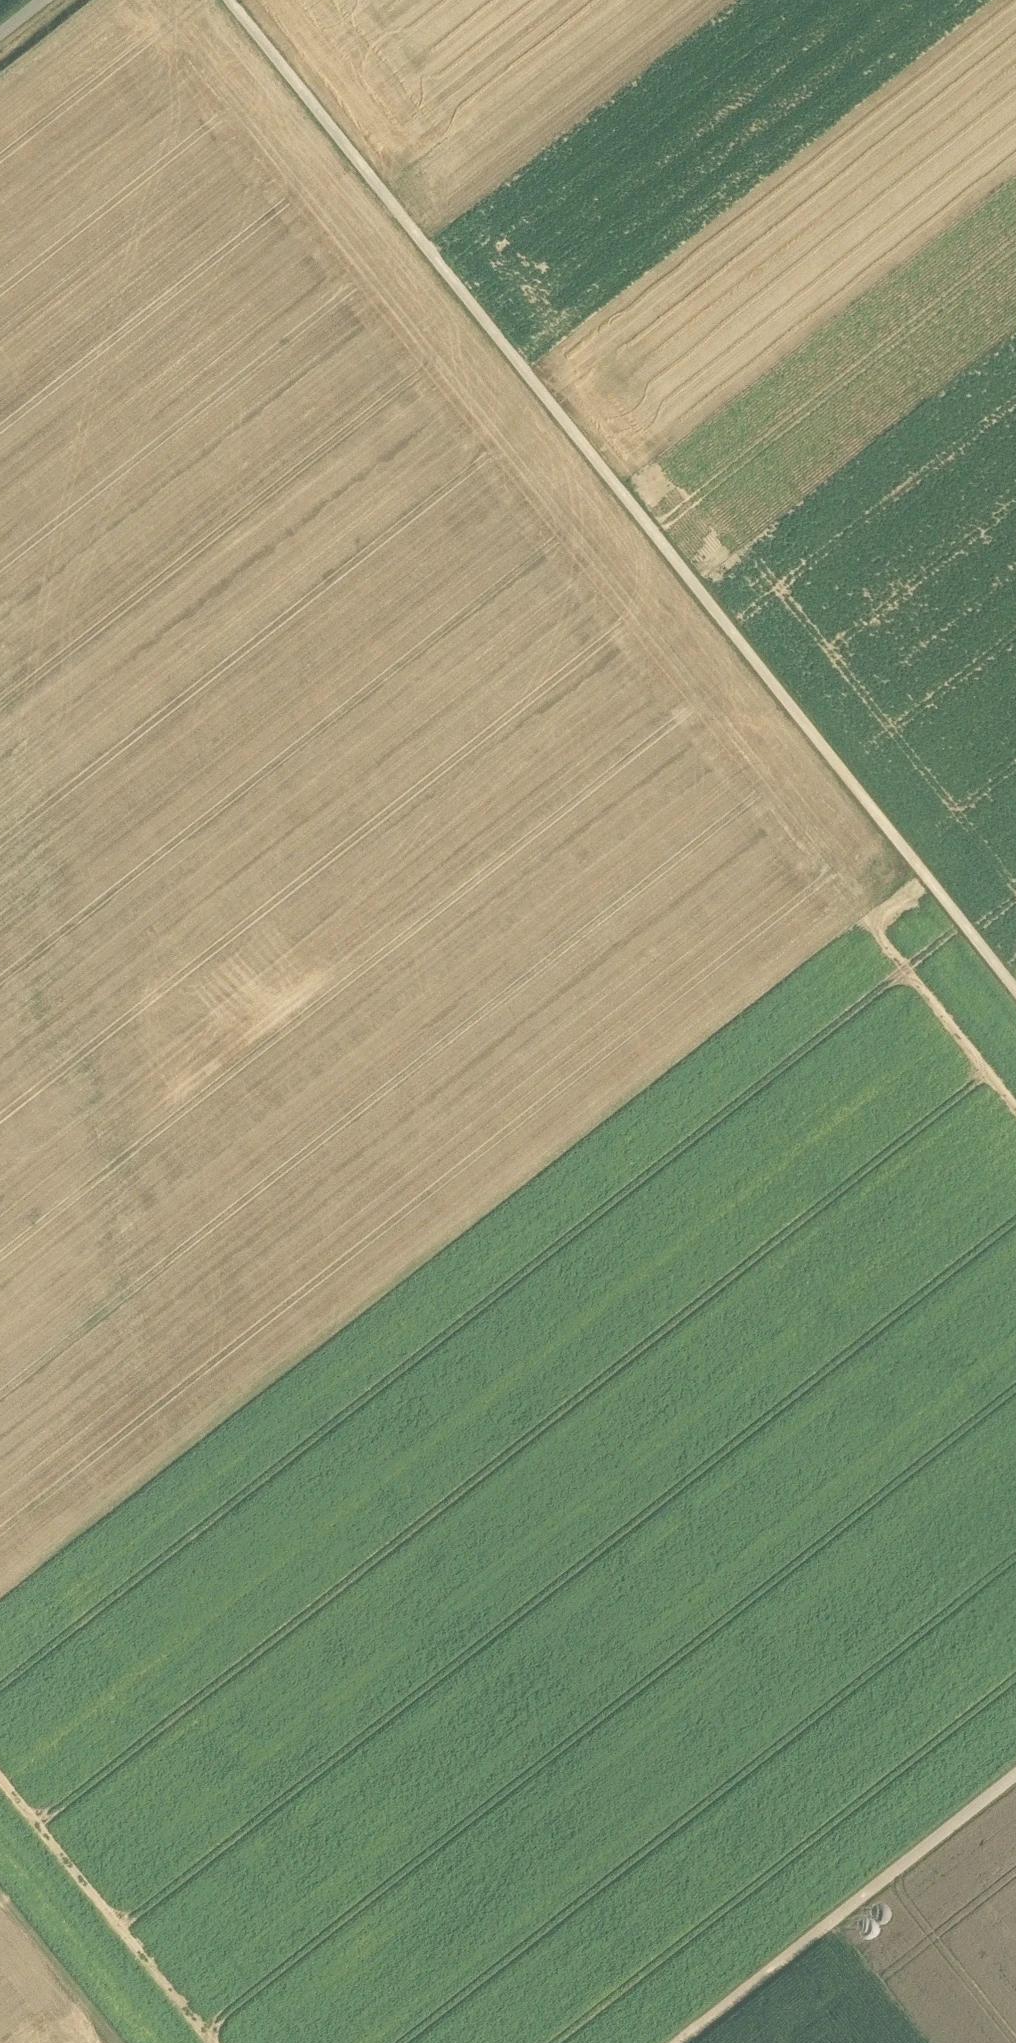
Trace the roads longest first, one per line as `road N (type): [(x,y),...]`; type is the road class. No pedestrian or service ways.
road 1 (track): [(233,0),(1015,989)]
road 2 (track): [(680,2042),(1015,1776)]
road 3 (track): [(121,2042),(0,1891)]

